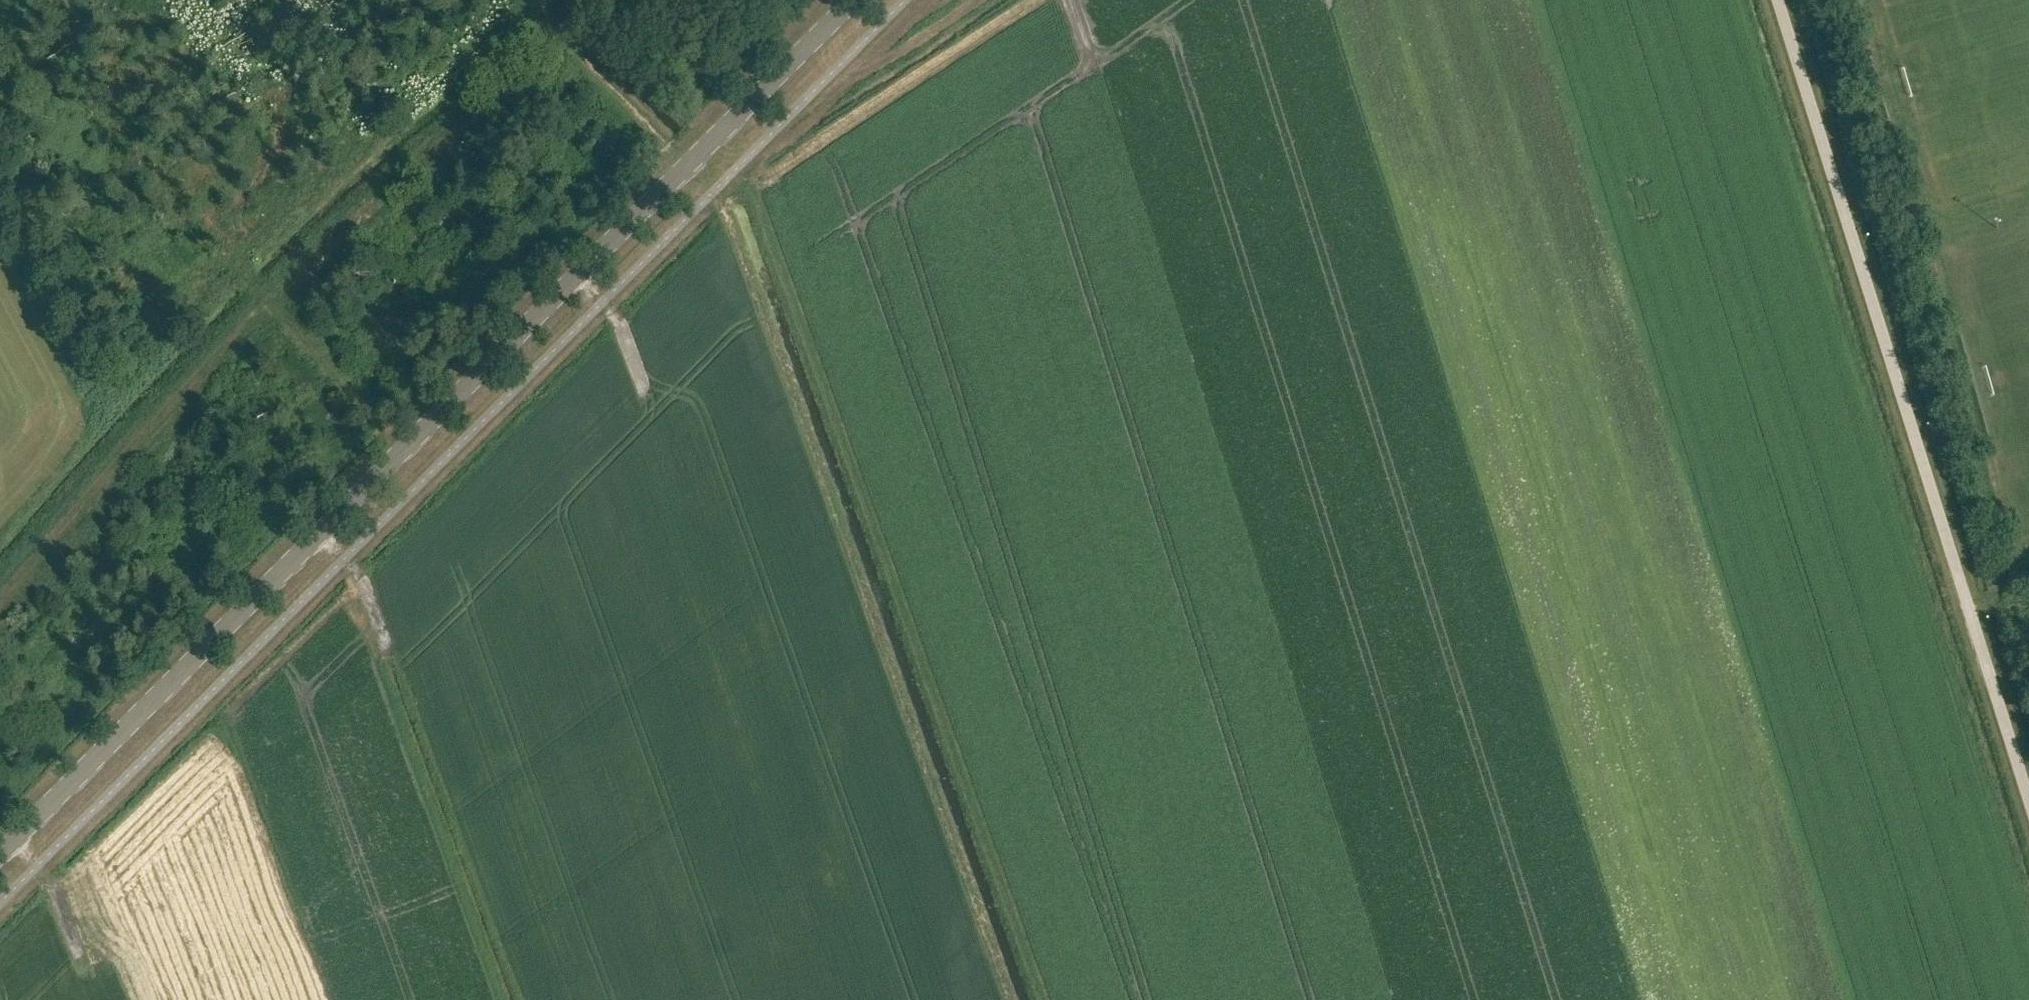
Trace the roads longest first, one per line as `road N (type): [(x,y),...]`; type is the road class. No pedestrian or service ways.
road 1 (tertiary): [(0,849),(851,0)]
road 2 (residential): [(2028,806),(1777,0)]

